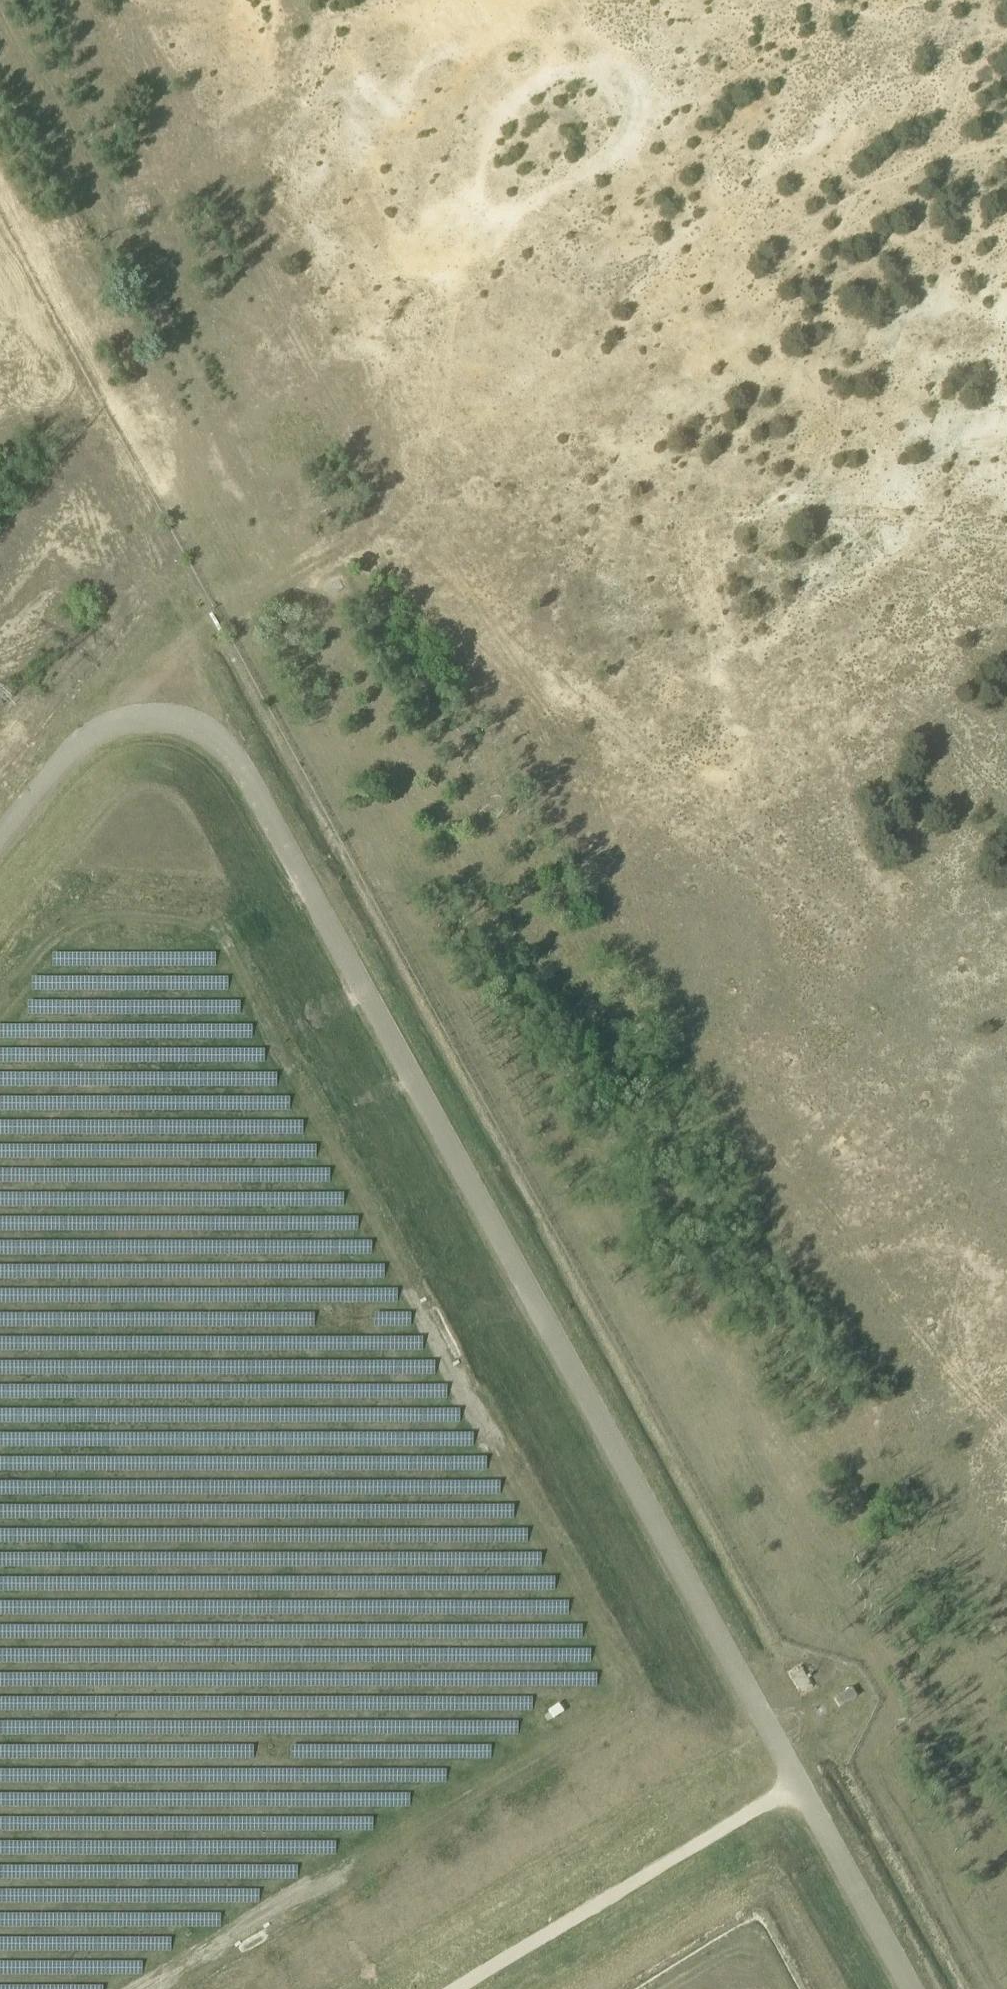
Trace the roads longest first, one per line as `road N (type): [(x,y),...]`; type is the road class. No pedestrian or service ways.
road 1 (track): [(0,846),(77,750),(140,722),(203,735),(255,794),(911,1988)]
road 2 (track): [(797,1784),(456,1988)]

